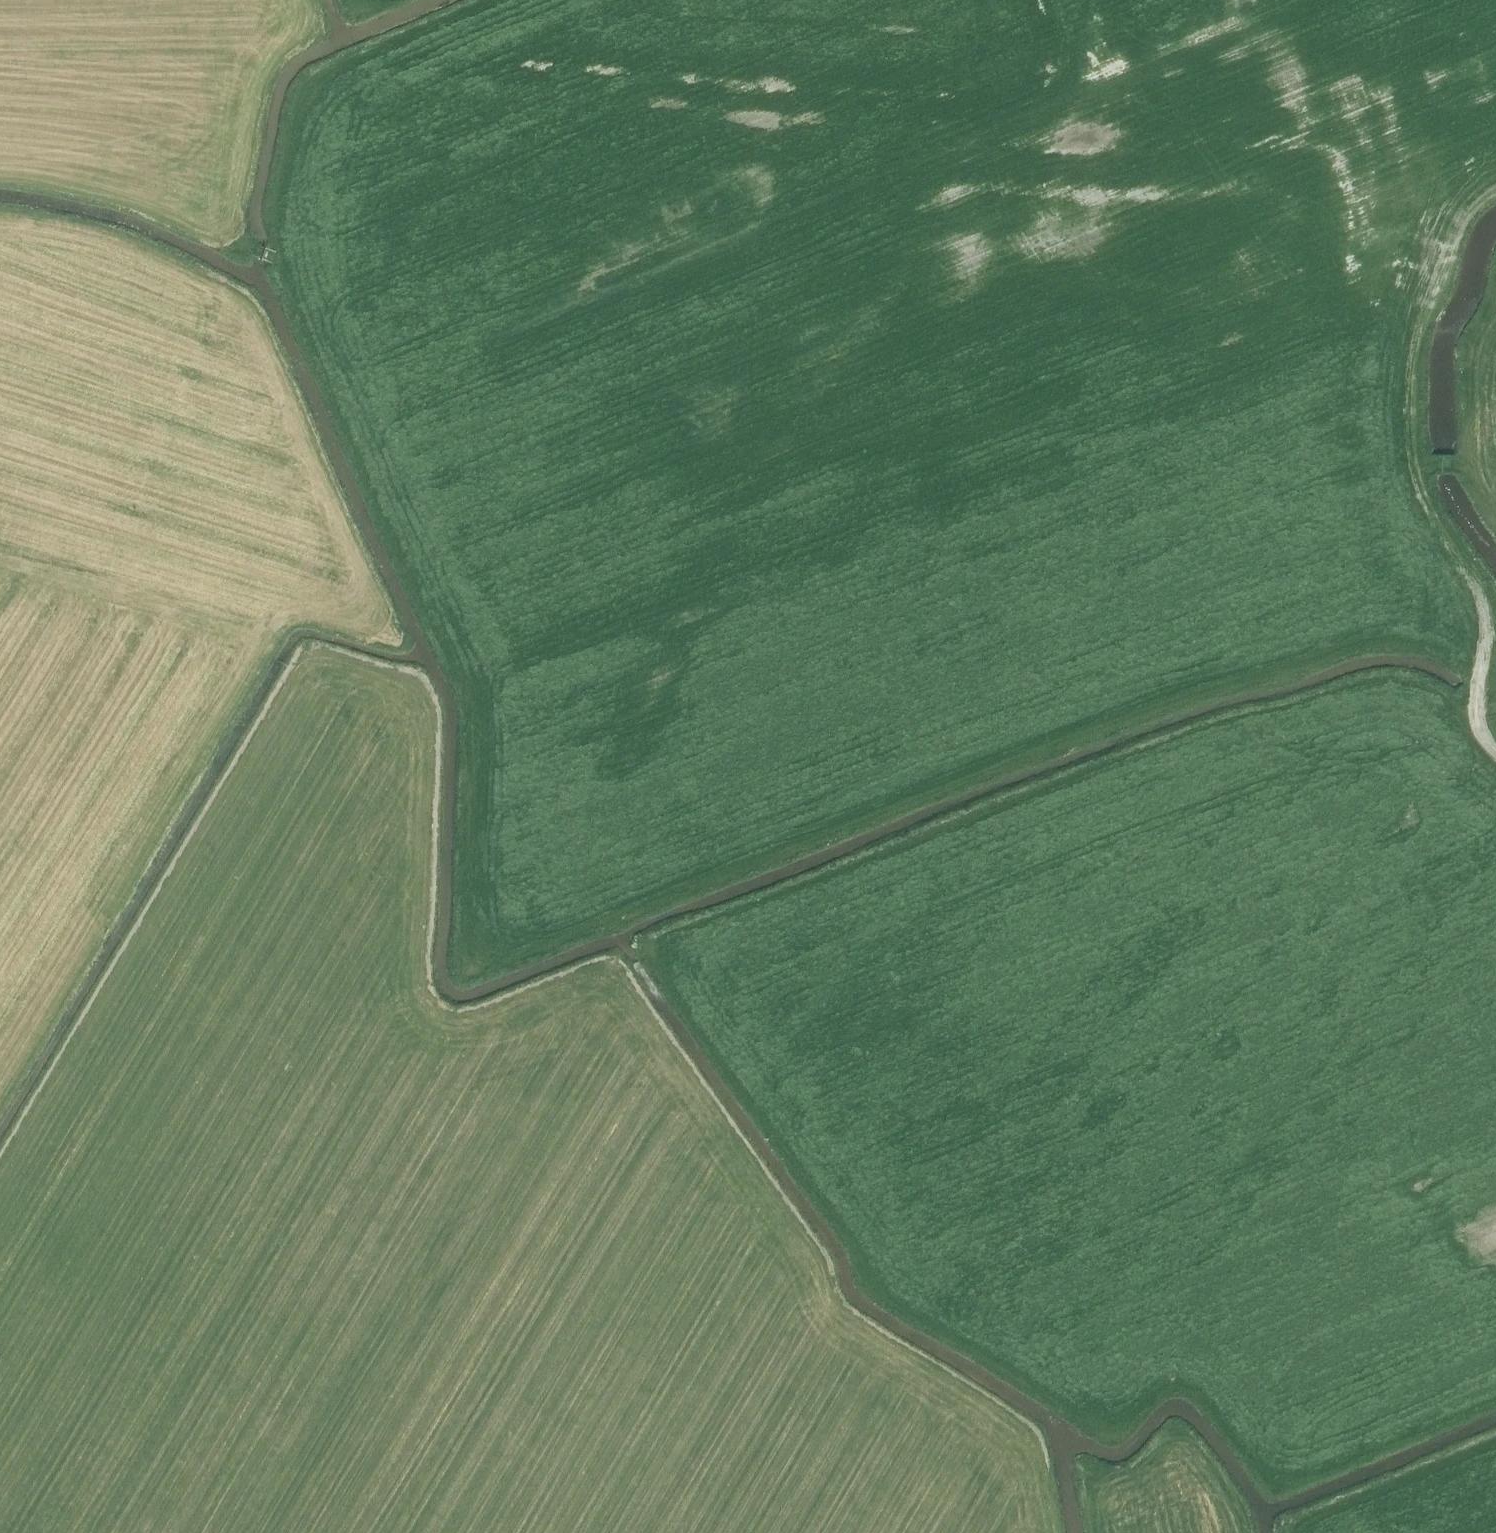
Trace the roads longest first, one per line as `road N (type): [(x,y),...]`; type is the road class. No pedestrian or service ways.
road 1 (track): [(1495,769),(1483,751),(1481,612),(1422,503),(1407,446),(1416,337),(1430,300)]

